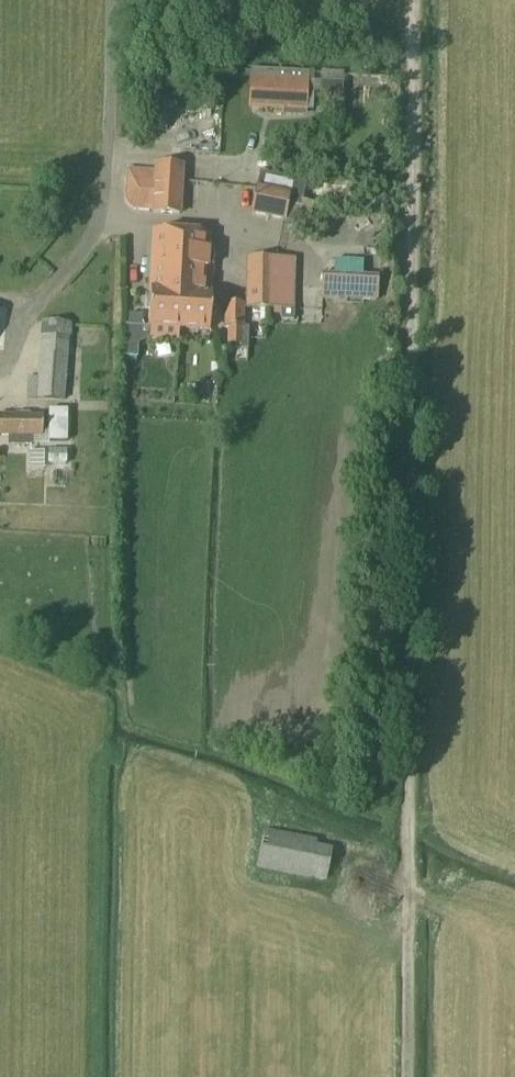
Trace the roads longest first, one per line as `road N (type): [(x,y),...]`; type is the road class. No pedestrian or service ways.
road 1 (track): [(410,893),(419,0)]
road 2 (track): [(408,1076),(410,893),(440,902)]

